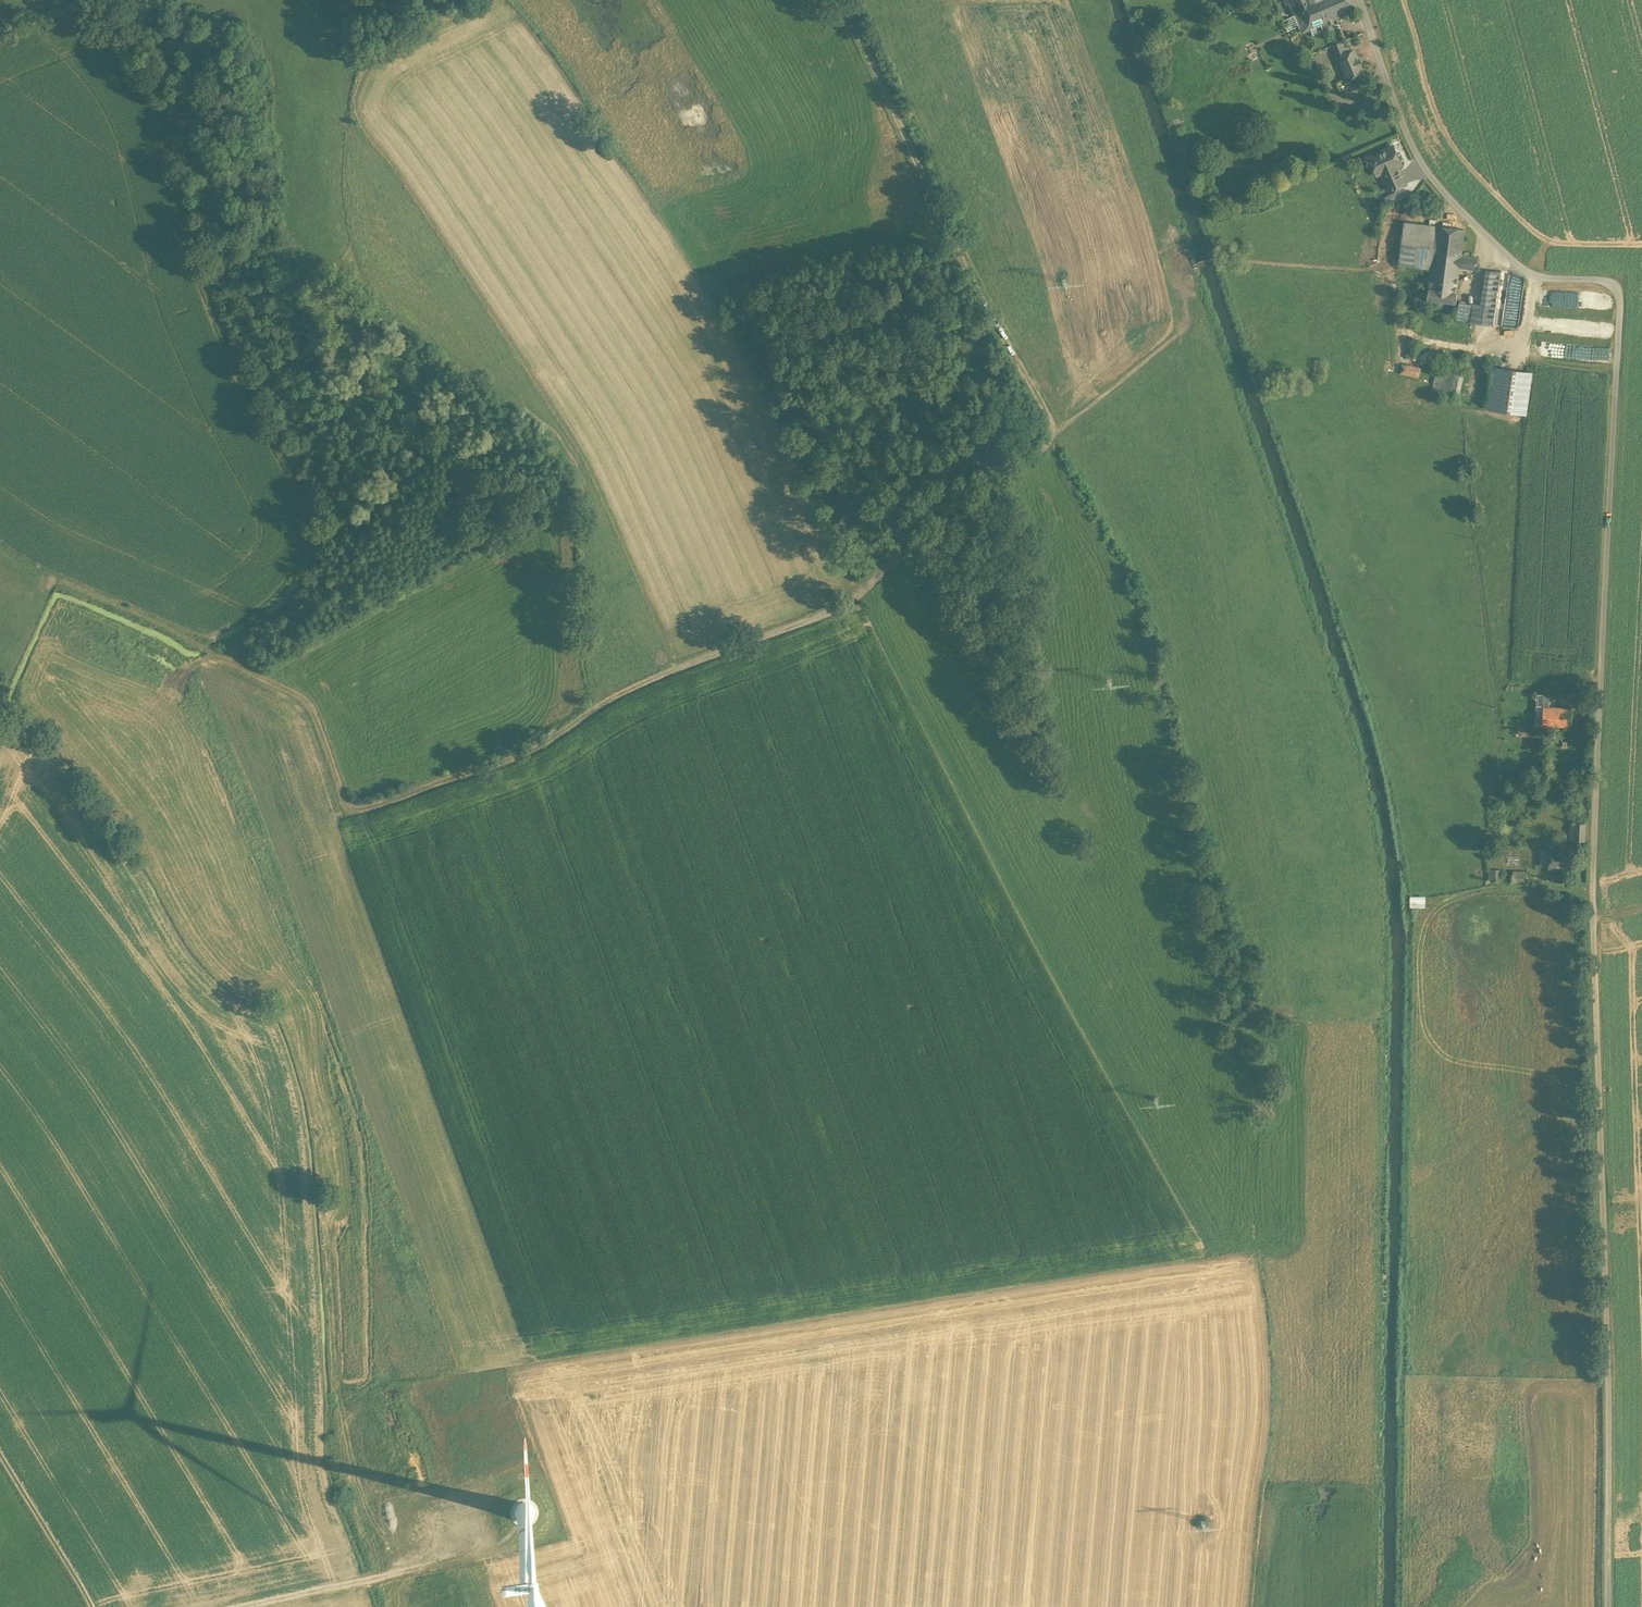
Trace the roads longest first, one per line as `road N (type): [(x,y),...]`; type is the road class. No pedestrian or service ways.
road 1 (track): [(1607,1606),(1592,878),(1621,283),(1532,276),(1422,163),(1363,0)]
road 2 (track): [(844,0),(1053,429),(1030,460),(837,611),(659,675),(521,756),(348,813),(303,699),(189,636),(64,582)]
road 3 (track): [(476,0),(370,52),(362,67),(350,146),(357,243)]
road 4 (track): [(231,1606),(461,1554)]
road 5 (track): [(96,1606),(0,1437)]

